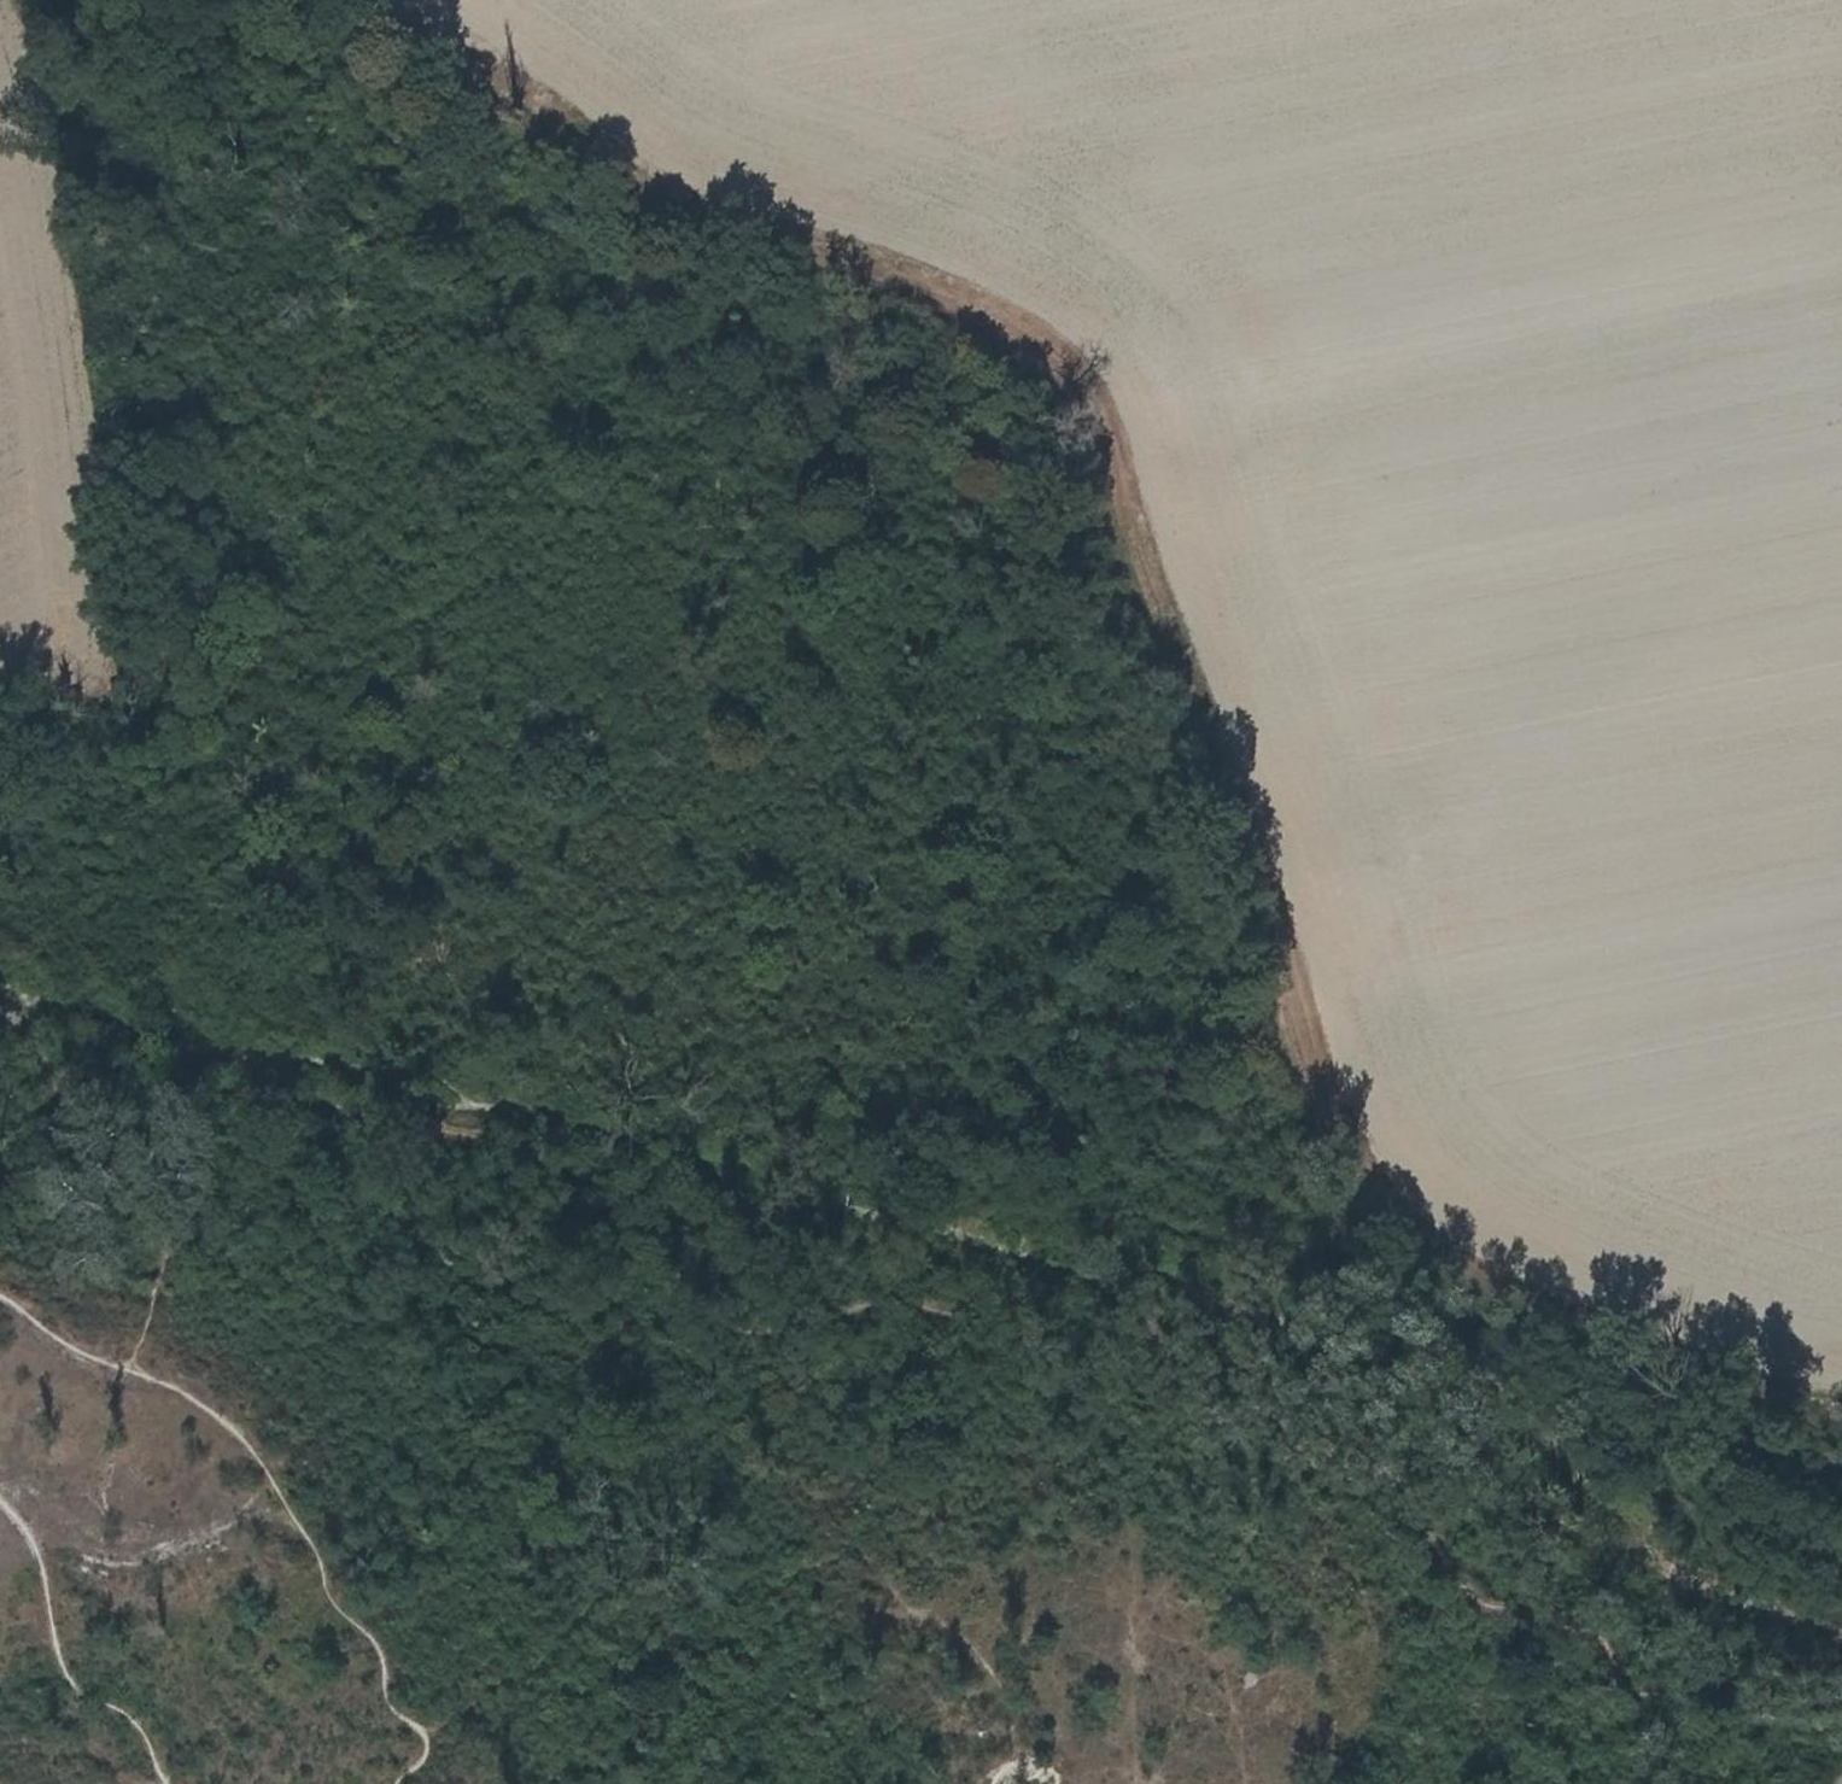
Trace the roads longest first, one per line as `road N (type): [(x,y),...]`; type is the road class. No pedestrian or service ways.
road 1 (track): [(393,0),(690,211),(862,255),(1045,344),(1113,413),(1305,1003),(1389,1199),(1547,1302),(1698,1365),(1841,1410)]

